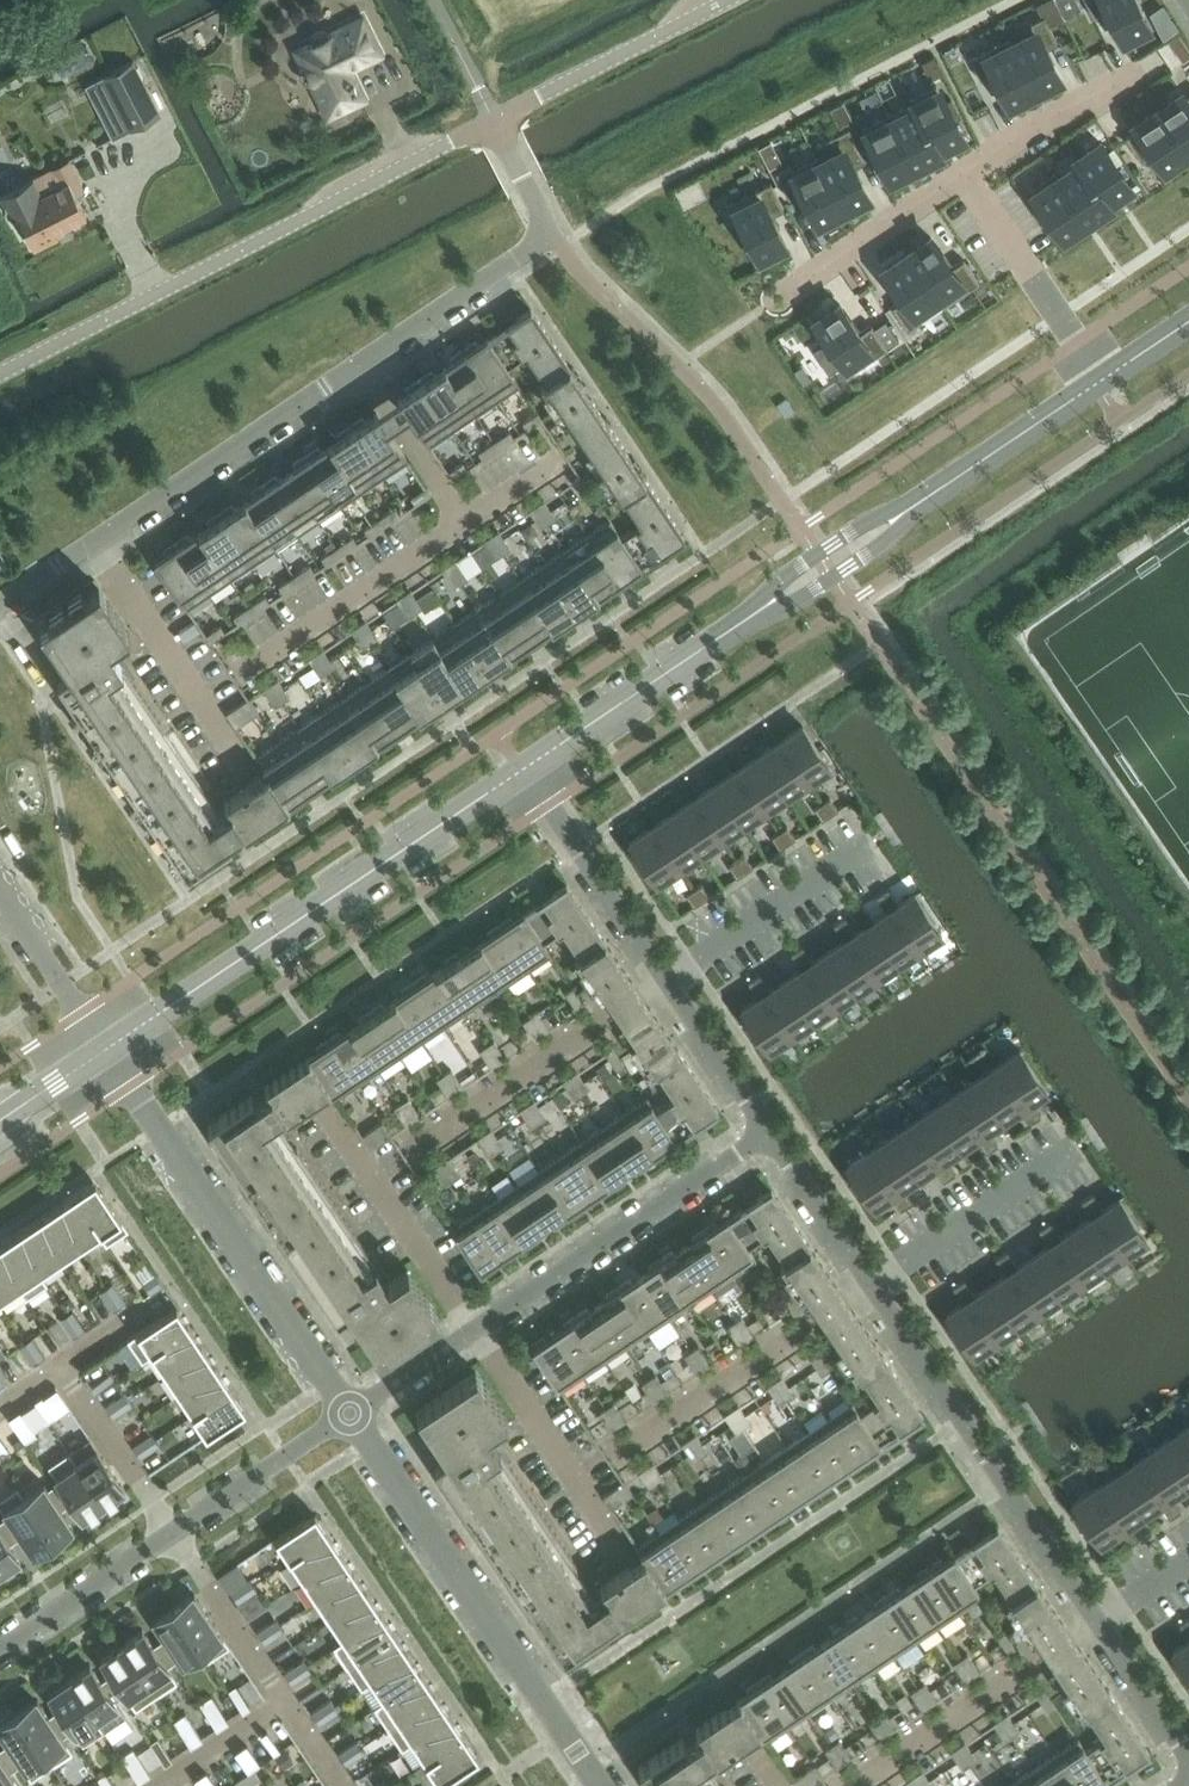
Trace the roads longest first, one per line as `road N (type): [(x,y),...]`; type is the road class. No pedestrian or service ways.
road 1 (residential): [(766,1134),(1188,1761)]
road 2 (residential): [(0,608),(554,234)]
road 3 (residential): [(0,374),(494,121)]
road 4 (residential): [(350,1414),(766,1134)]
road 5 (tertiary): [(107,1048),(523,773)]
road 6 (residential): [(350,1414),(601,1785)]
road 7 (residential): [(107,1048),(350,1414)]
road 8 (residential): [(523,773),(766,1134)]
road 9 (residential): [(0,1650),(350,1414)]
road 10 (tertiary): [(523,773),(761,611)]
road 11 (residential): [(494,121),(729,0)]
road 12 (residential): [(964,170),(1100,382)]
road 13 (tertiary): [(908,511),(1100,382)]
road 14 (residential): [(780,296),(964,170)]
road 15 (residential): [(964,170),(1137,70)]
road 16 (residential): [(107,1048),(0,892)]
road 17 (tertiary): [(908,511),(875,518),(818,553),(779,583),(761,611)]
road 18 (tertiary): [(761,611),(807,594),(873,550),(908,511)]
road 19 (tertiary): [(0,1120),(107,1048)]
road 20 (unclassified): [(494,121),(554,234)]

